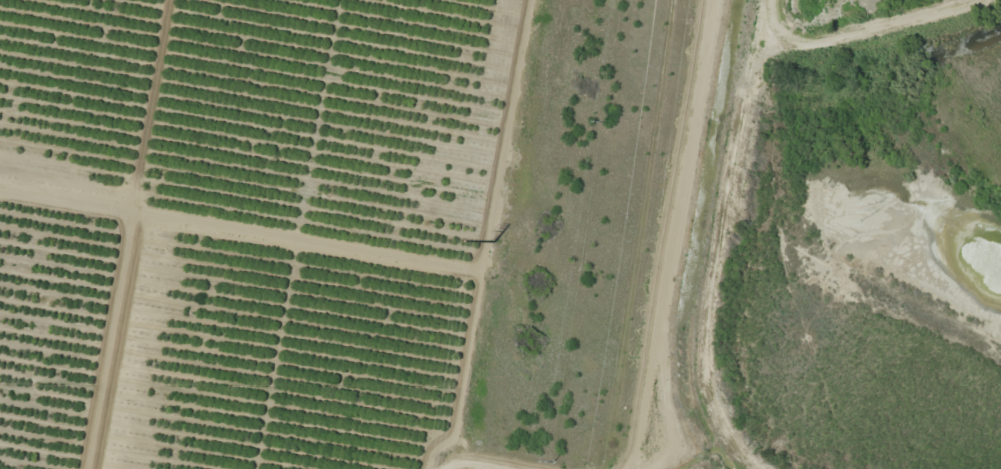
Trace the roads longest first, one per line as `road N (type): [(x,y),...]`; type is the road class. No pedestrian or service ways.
road 1 (residential): [(710,0),(633,313),(623,468)]

